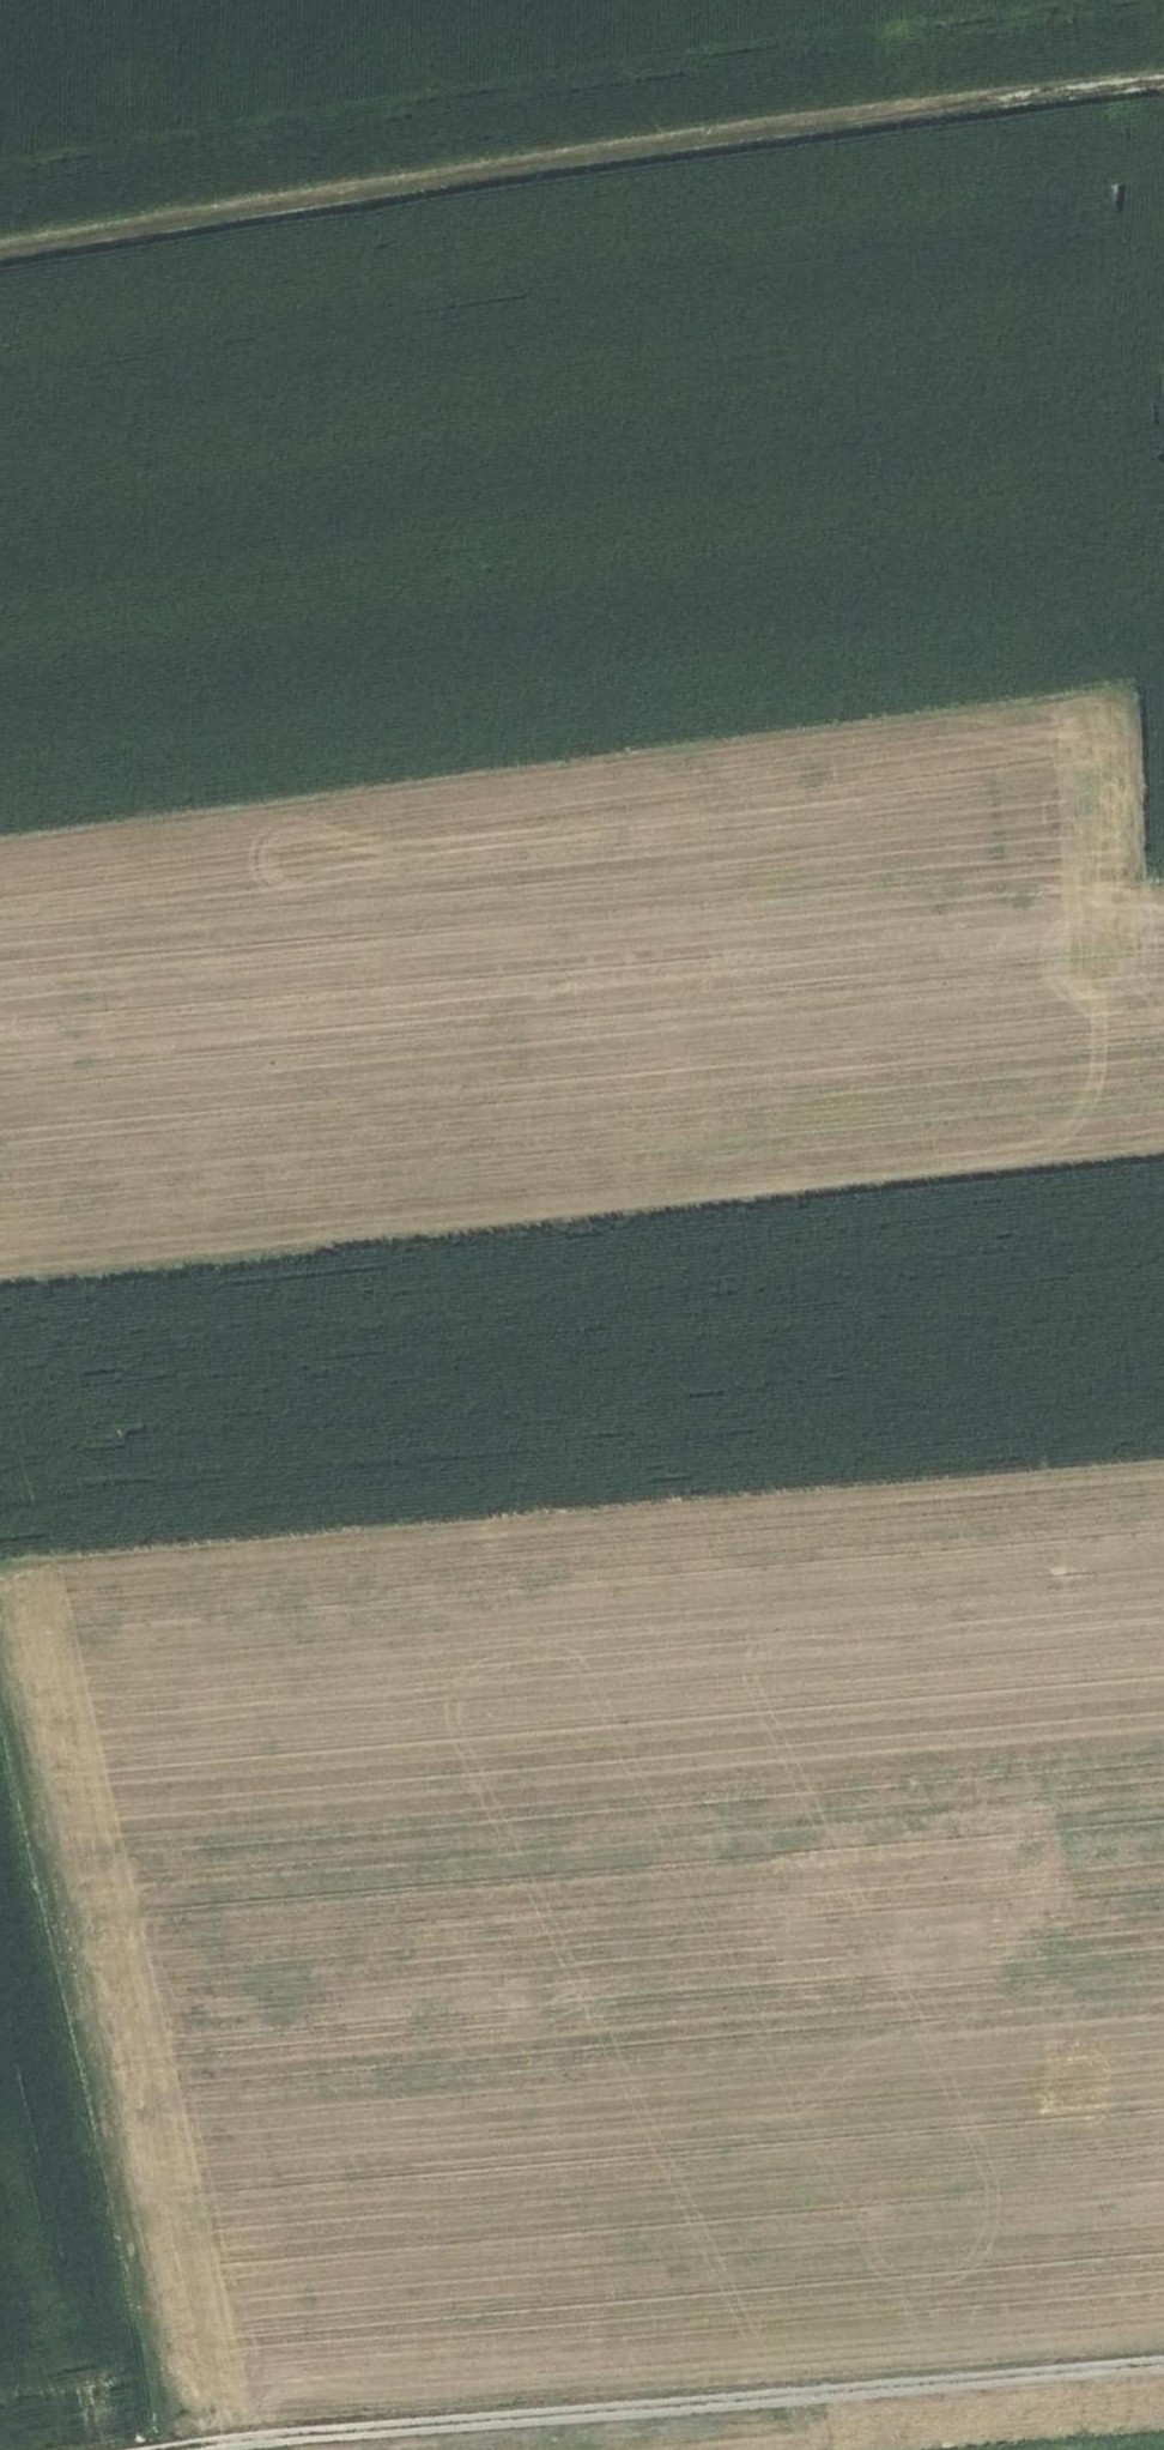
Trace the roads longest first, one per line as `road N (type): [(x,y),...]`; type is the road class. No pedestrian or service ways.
road 1 (track): [(1163,84),(0,254)]
road 2 (track): [(168,2449),(1163,2363)]
road 3 (track): [(0,1688),(171,2449)]

